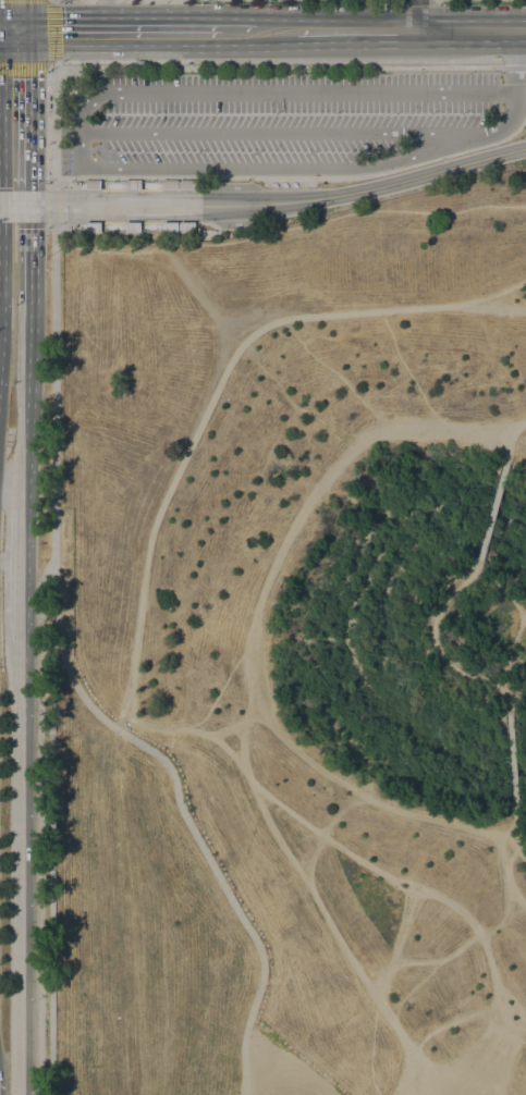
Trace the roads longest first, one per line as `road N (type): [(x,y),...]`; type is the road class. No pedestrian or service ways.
road 1 (primary): [(21,1094),(24,640)]
road 2 (primary): [(220,30),(15,29)]
road 3 (primary): [(29,376),(29,205)]
road 4 (primary): [(24,640),(25,481)]
road 5 (primary): [(15,29),(1,64),(1,171)]
road 6 (primary): [(417,32),(296,32)]

